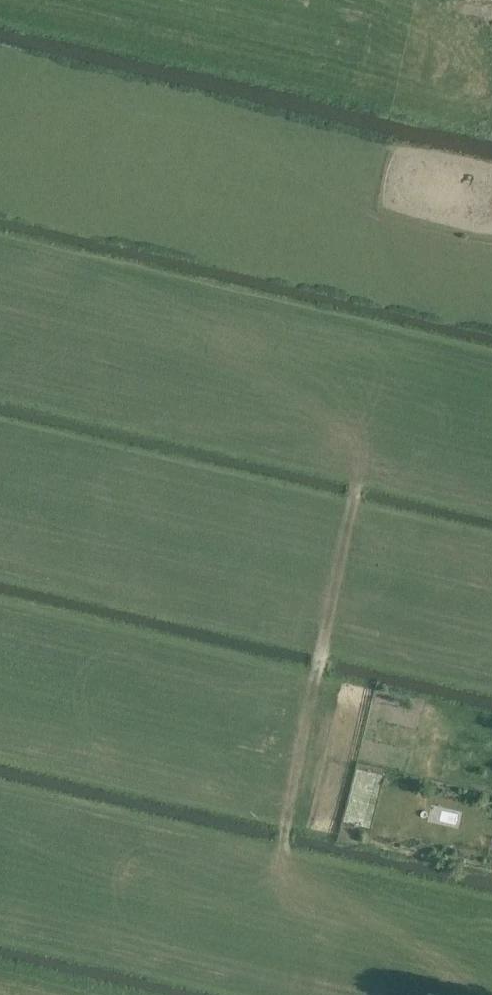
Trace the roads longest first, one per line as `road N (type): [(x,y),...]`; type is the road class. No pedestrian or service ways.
road 1 (track): [(0,277),(364,463),(281,871),(445,994)]

